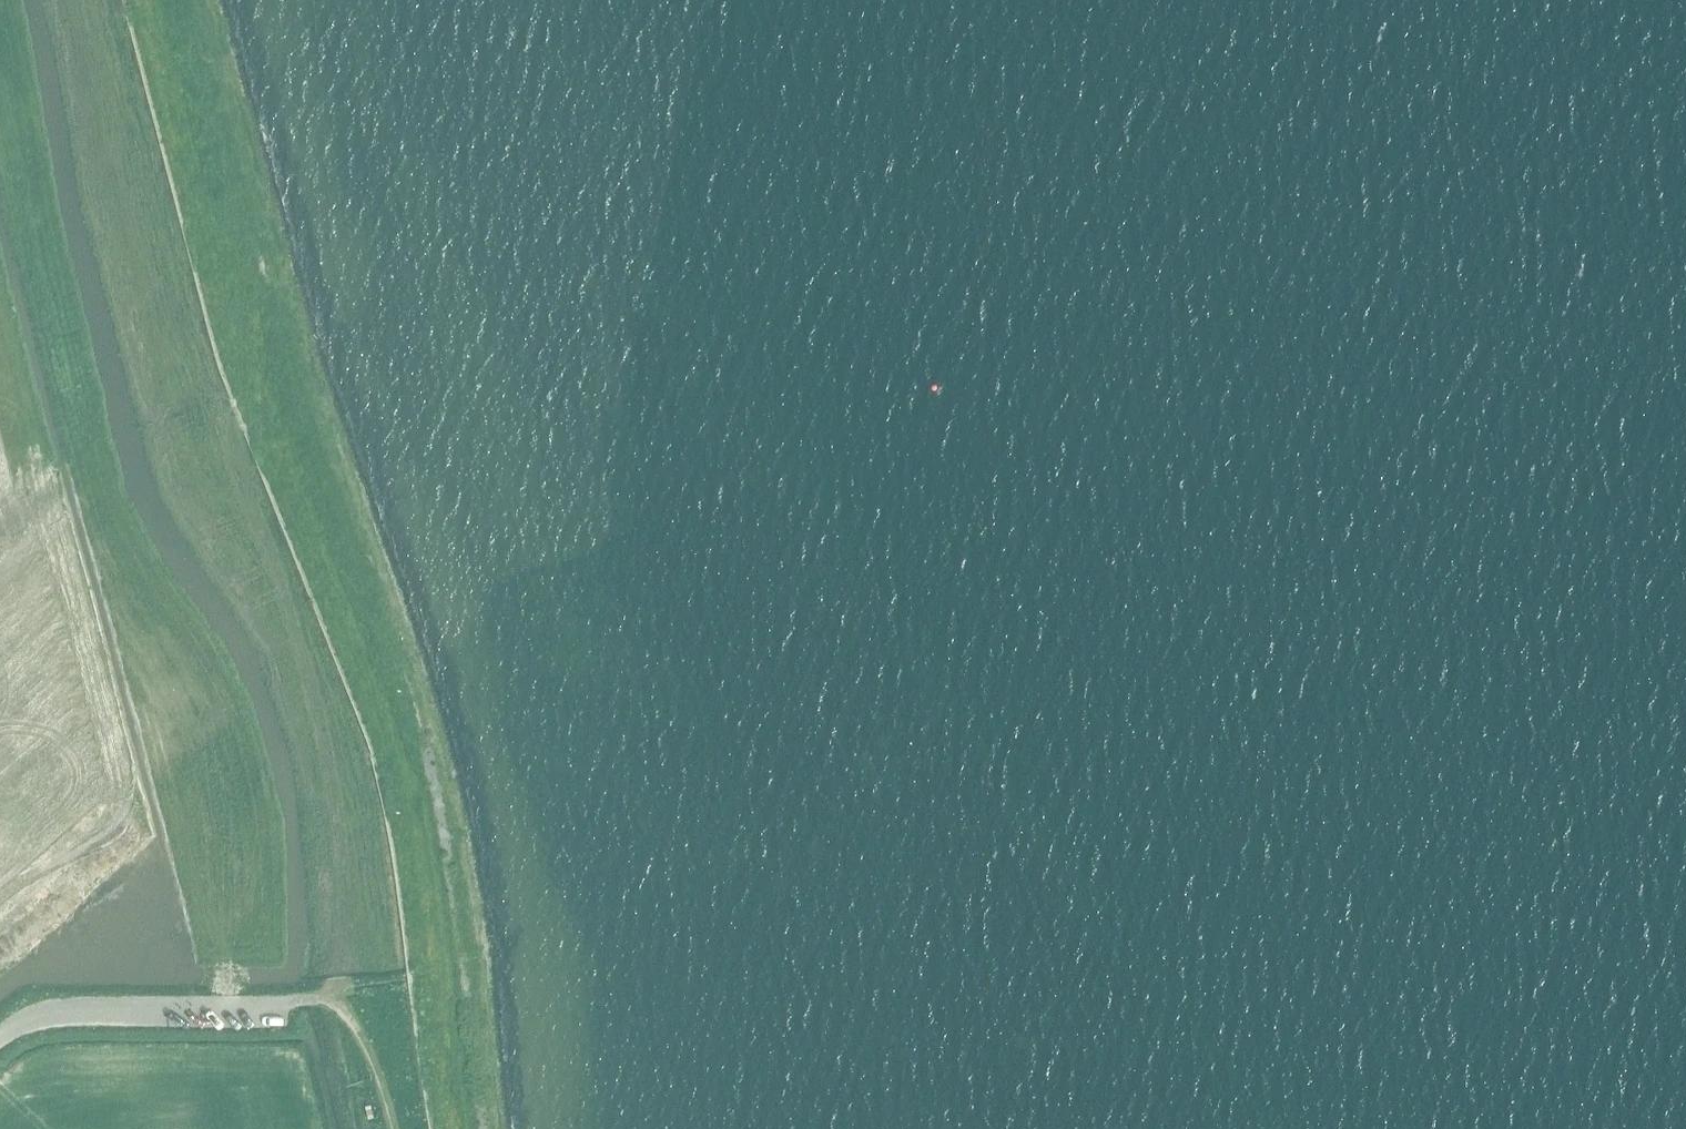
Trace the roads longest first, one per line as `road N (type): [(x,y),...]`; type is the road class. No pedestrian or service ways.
road 1 (track): [(97,952),(267,951),(270,808),(244,722),(178,600),(105,512),(0,69)]
road 2 (unclassified): [(0,1021),(43,1001),(298,1001),(368,1032),(392,1072),(407,1128)]

